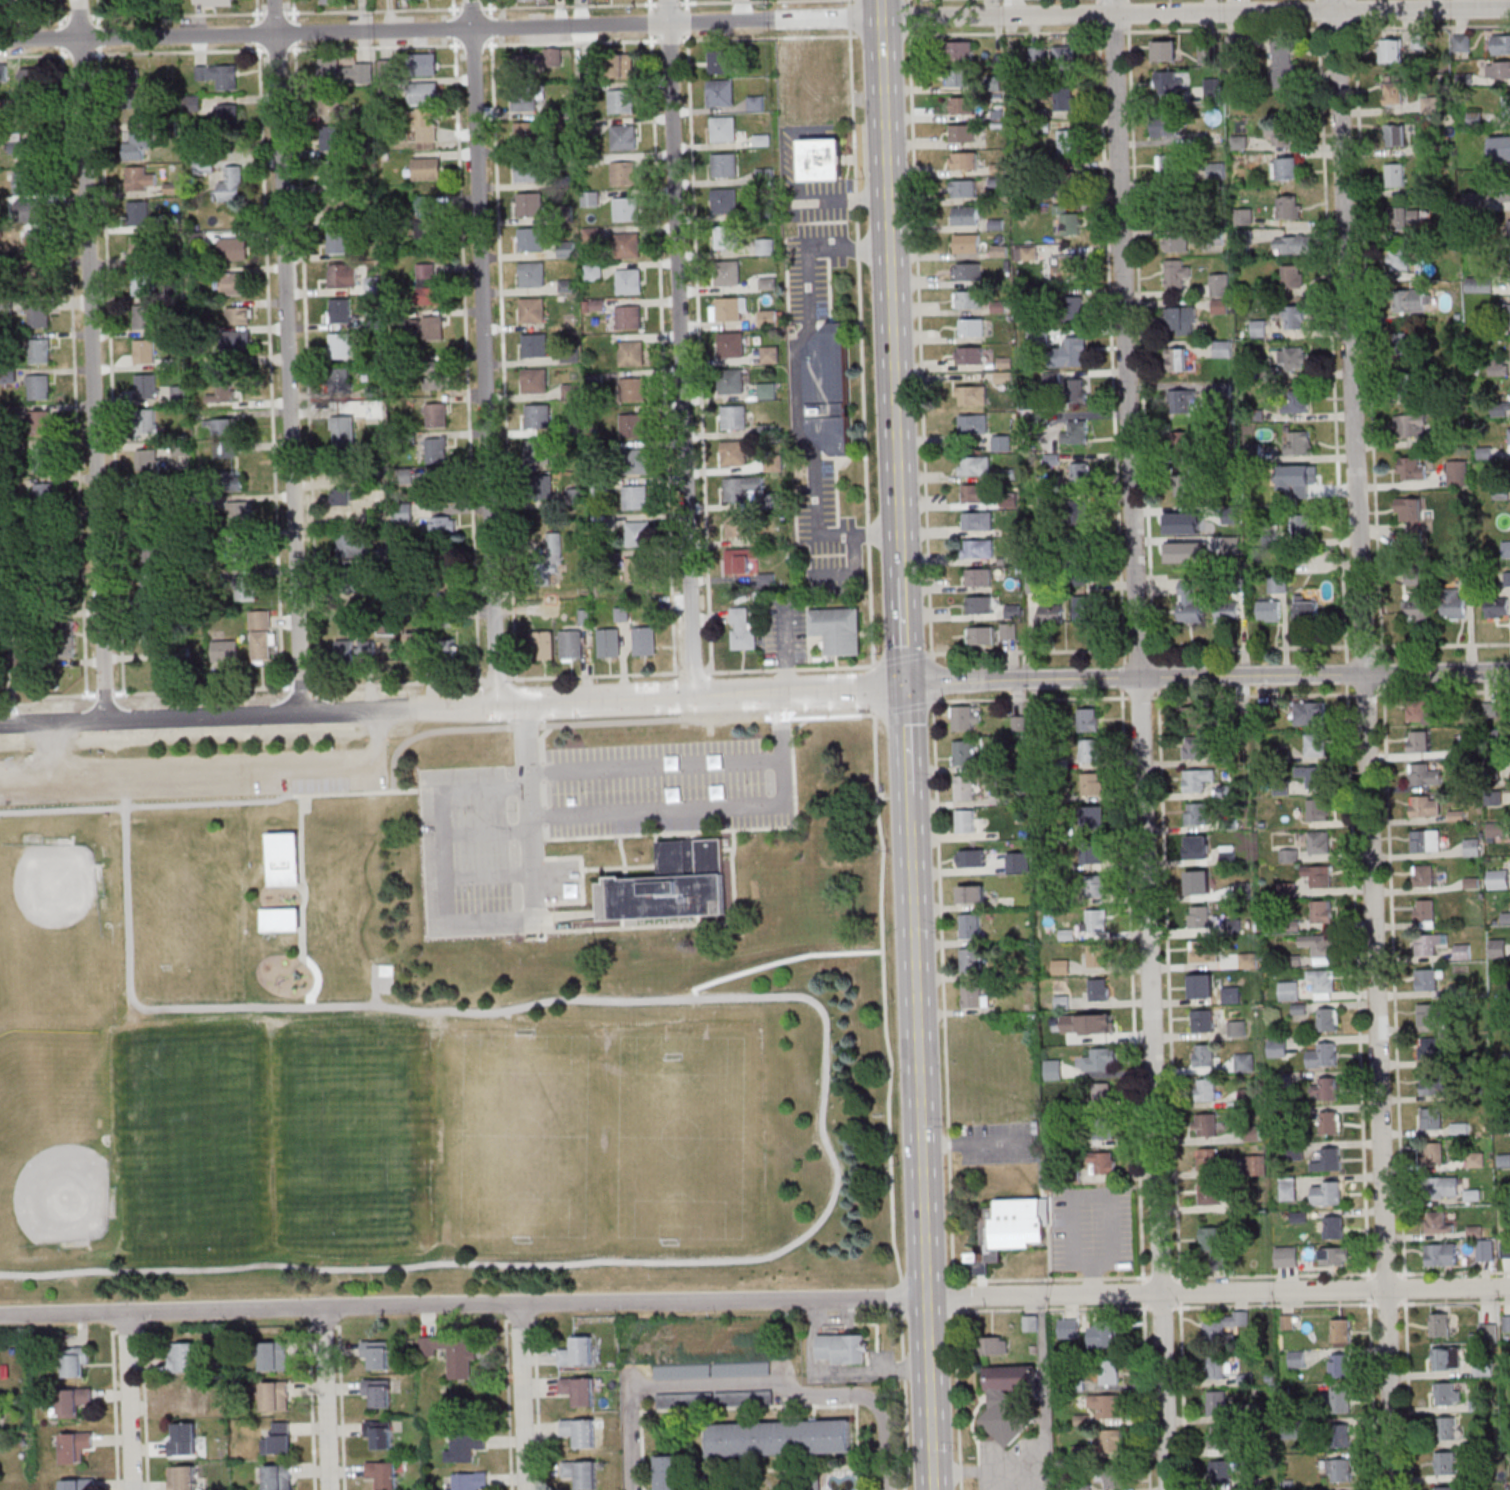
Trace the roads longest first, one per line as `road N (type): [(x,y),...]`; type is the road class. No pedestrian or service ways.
road 1 (residential): [(1167,1489),(1113,0)]
road 2 (residential): [(928,1298),(0,1317)]
road 3 (residential): [(883,18),(0,40)]
road 4 (residential): [(1393,1489),(1365,675)]
road 5 (residential): [(107,720),(79,0)]
road 6 (residential): [(304,713),(274,0)]
road 7 (residential): [(499,706),(473,0)]
road 8 (residential): [(694,697),(669,0)]
road 9 (residential): [(694,697),(0,724)]
road 10 (residential): [(1365,675),(1335,0)]
road 11 (secondary): [(933,1489),(910,819)]
road 12 (residential): [(1509,9),(883,18)]
road 13 (residential): [(1509,1287),(928,1298)]
road 14 (secondary): [(900,547),(883,18)]
road 15 (tertiary): [(986,680),(1509,672)]
road 16 (residential): [(904,682),(694,697)]
road 17 (residential): [(529,1489),(524,1307)]
road 18 (residential): [(331,1489),(325,1309)]
road 19 (residential): [(134,1489),(128,1314)]

